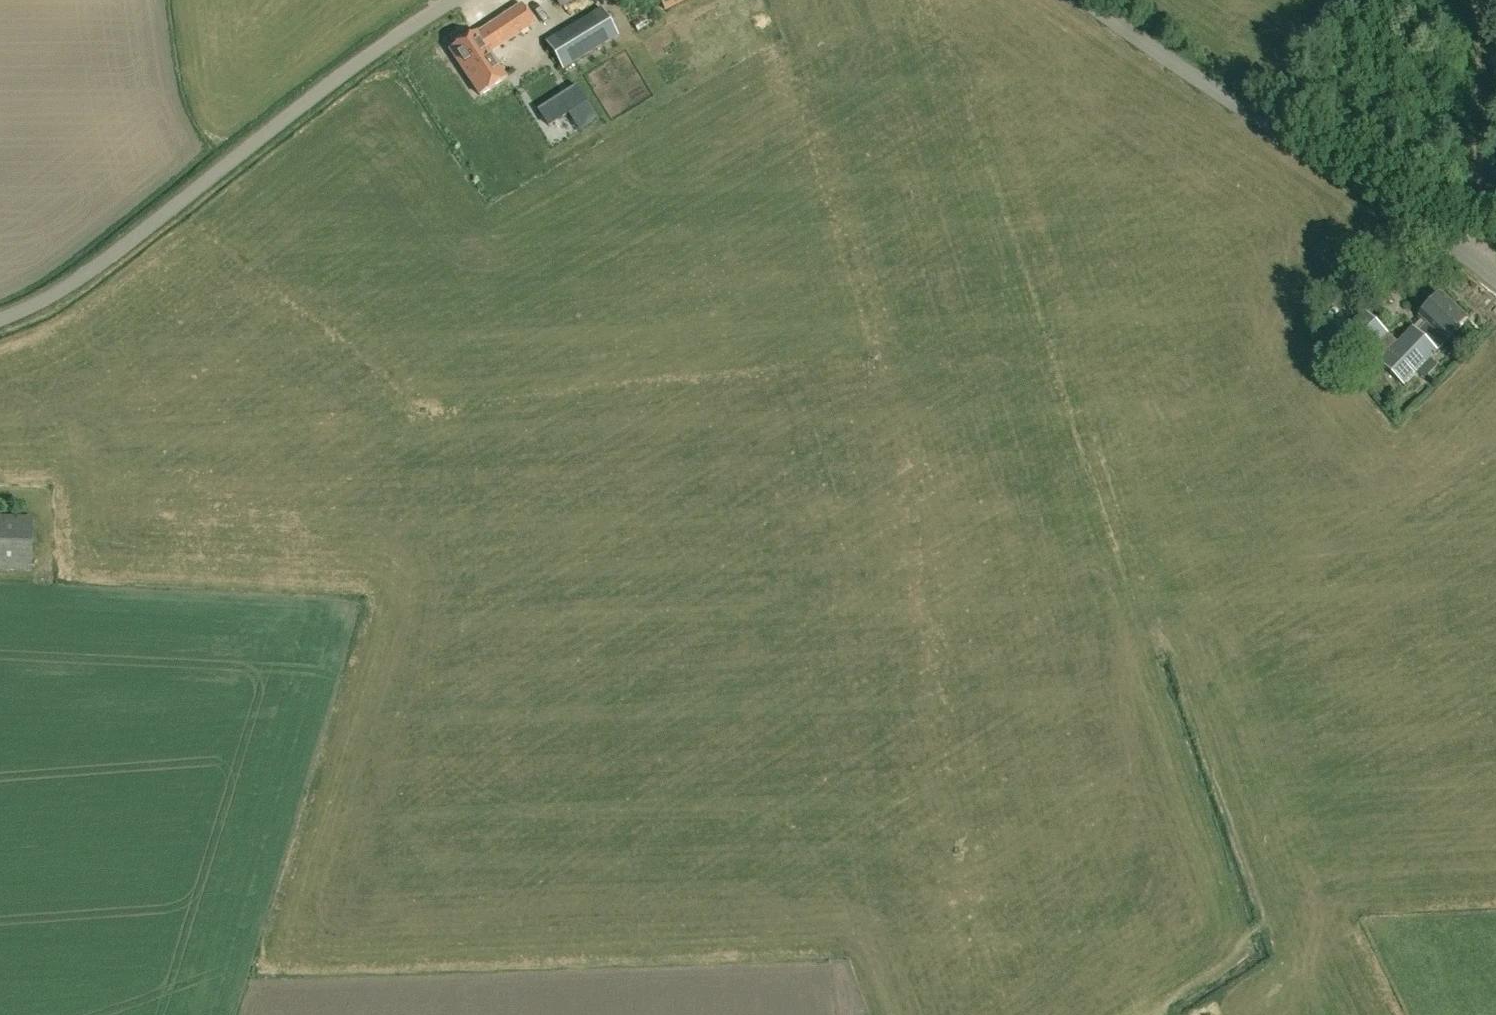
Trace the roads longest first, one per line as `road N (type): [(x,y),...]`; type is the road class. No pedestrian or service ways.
road 1 (unclassified): [(0,319),(81,278),(325,86),(452,0)]
road 2 (unclassified): [(1495,278),(1087,0)]

